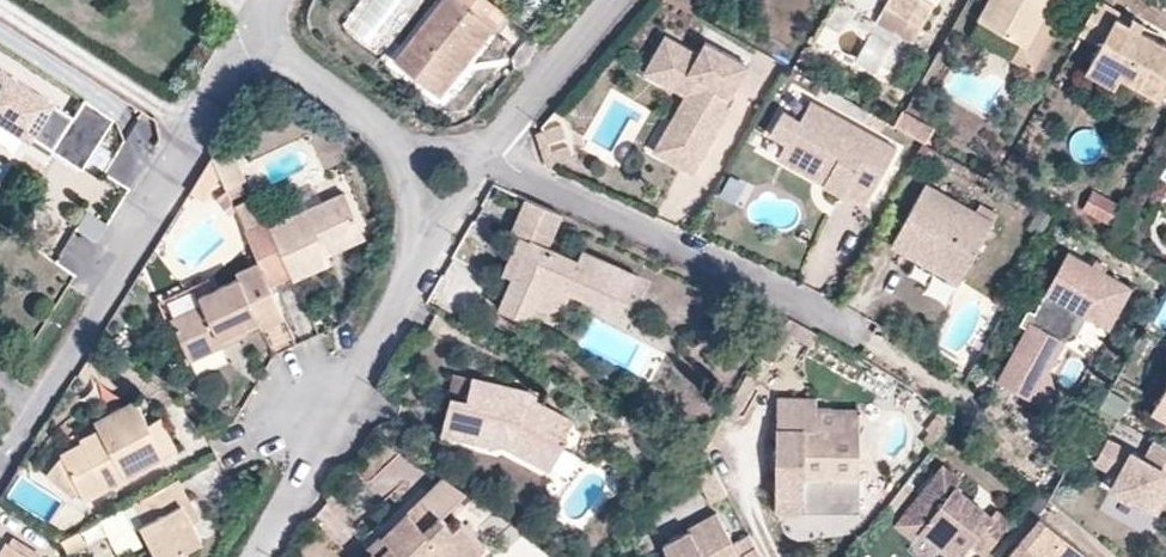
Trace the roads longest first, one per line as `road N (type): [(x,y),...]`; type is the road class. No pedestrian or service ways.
road 1 (residential): [(0,462),(144,232),(251,36)]
road 2 (residential): [(491,150),(548,189),(864,339)]
road 3 (residential): [(259,556),(411,275)]
road 4 (residential): [(491,150),(619,0)]
road 5 (residential): [(392,147),(345,102),(251,36)]
road 6 (residential): [(411,275),(491,150)]
road 7 (residential): [(411,275),(414,197),(392,147)]

